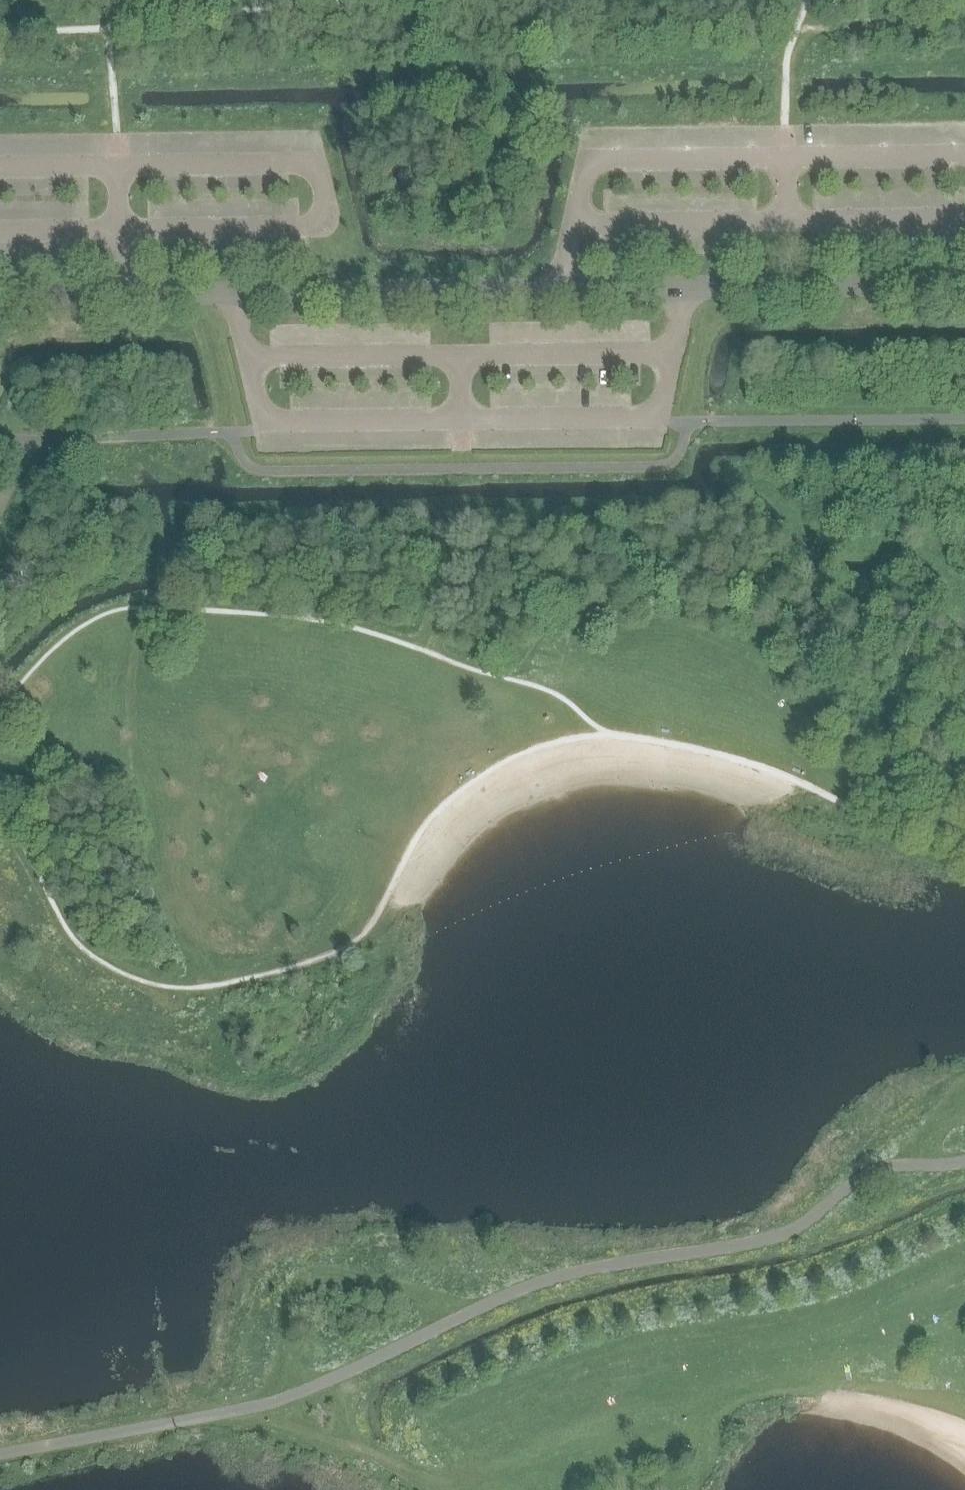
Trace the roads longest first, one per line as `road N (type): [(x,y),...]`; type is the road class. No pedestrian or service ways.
road 1 (unclassified): [(0,308),(67,295),(964,283)]

